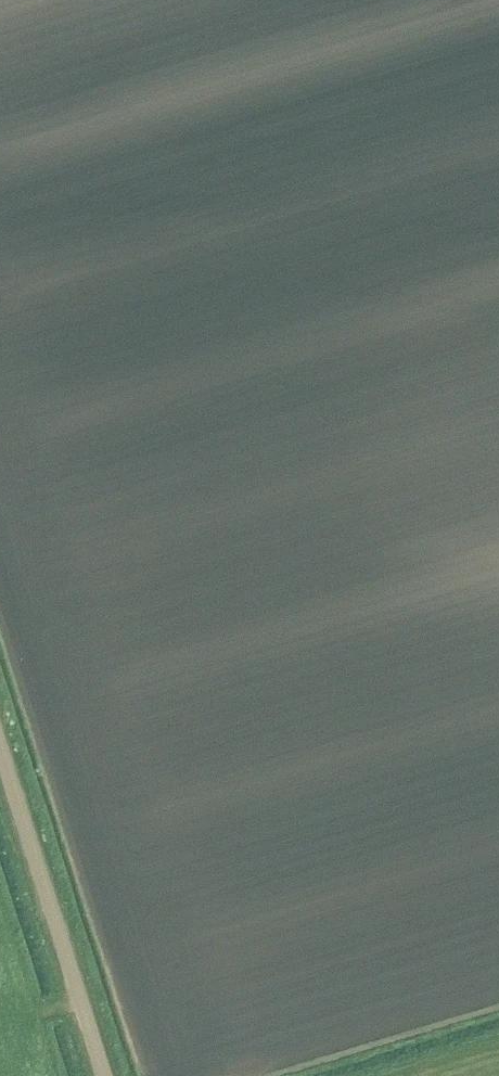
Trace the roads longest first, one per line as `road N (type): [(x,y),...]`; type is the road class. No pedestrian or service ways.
road 1 (unclassified): [(104,1075),(0,747)]

